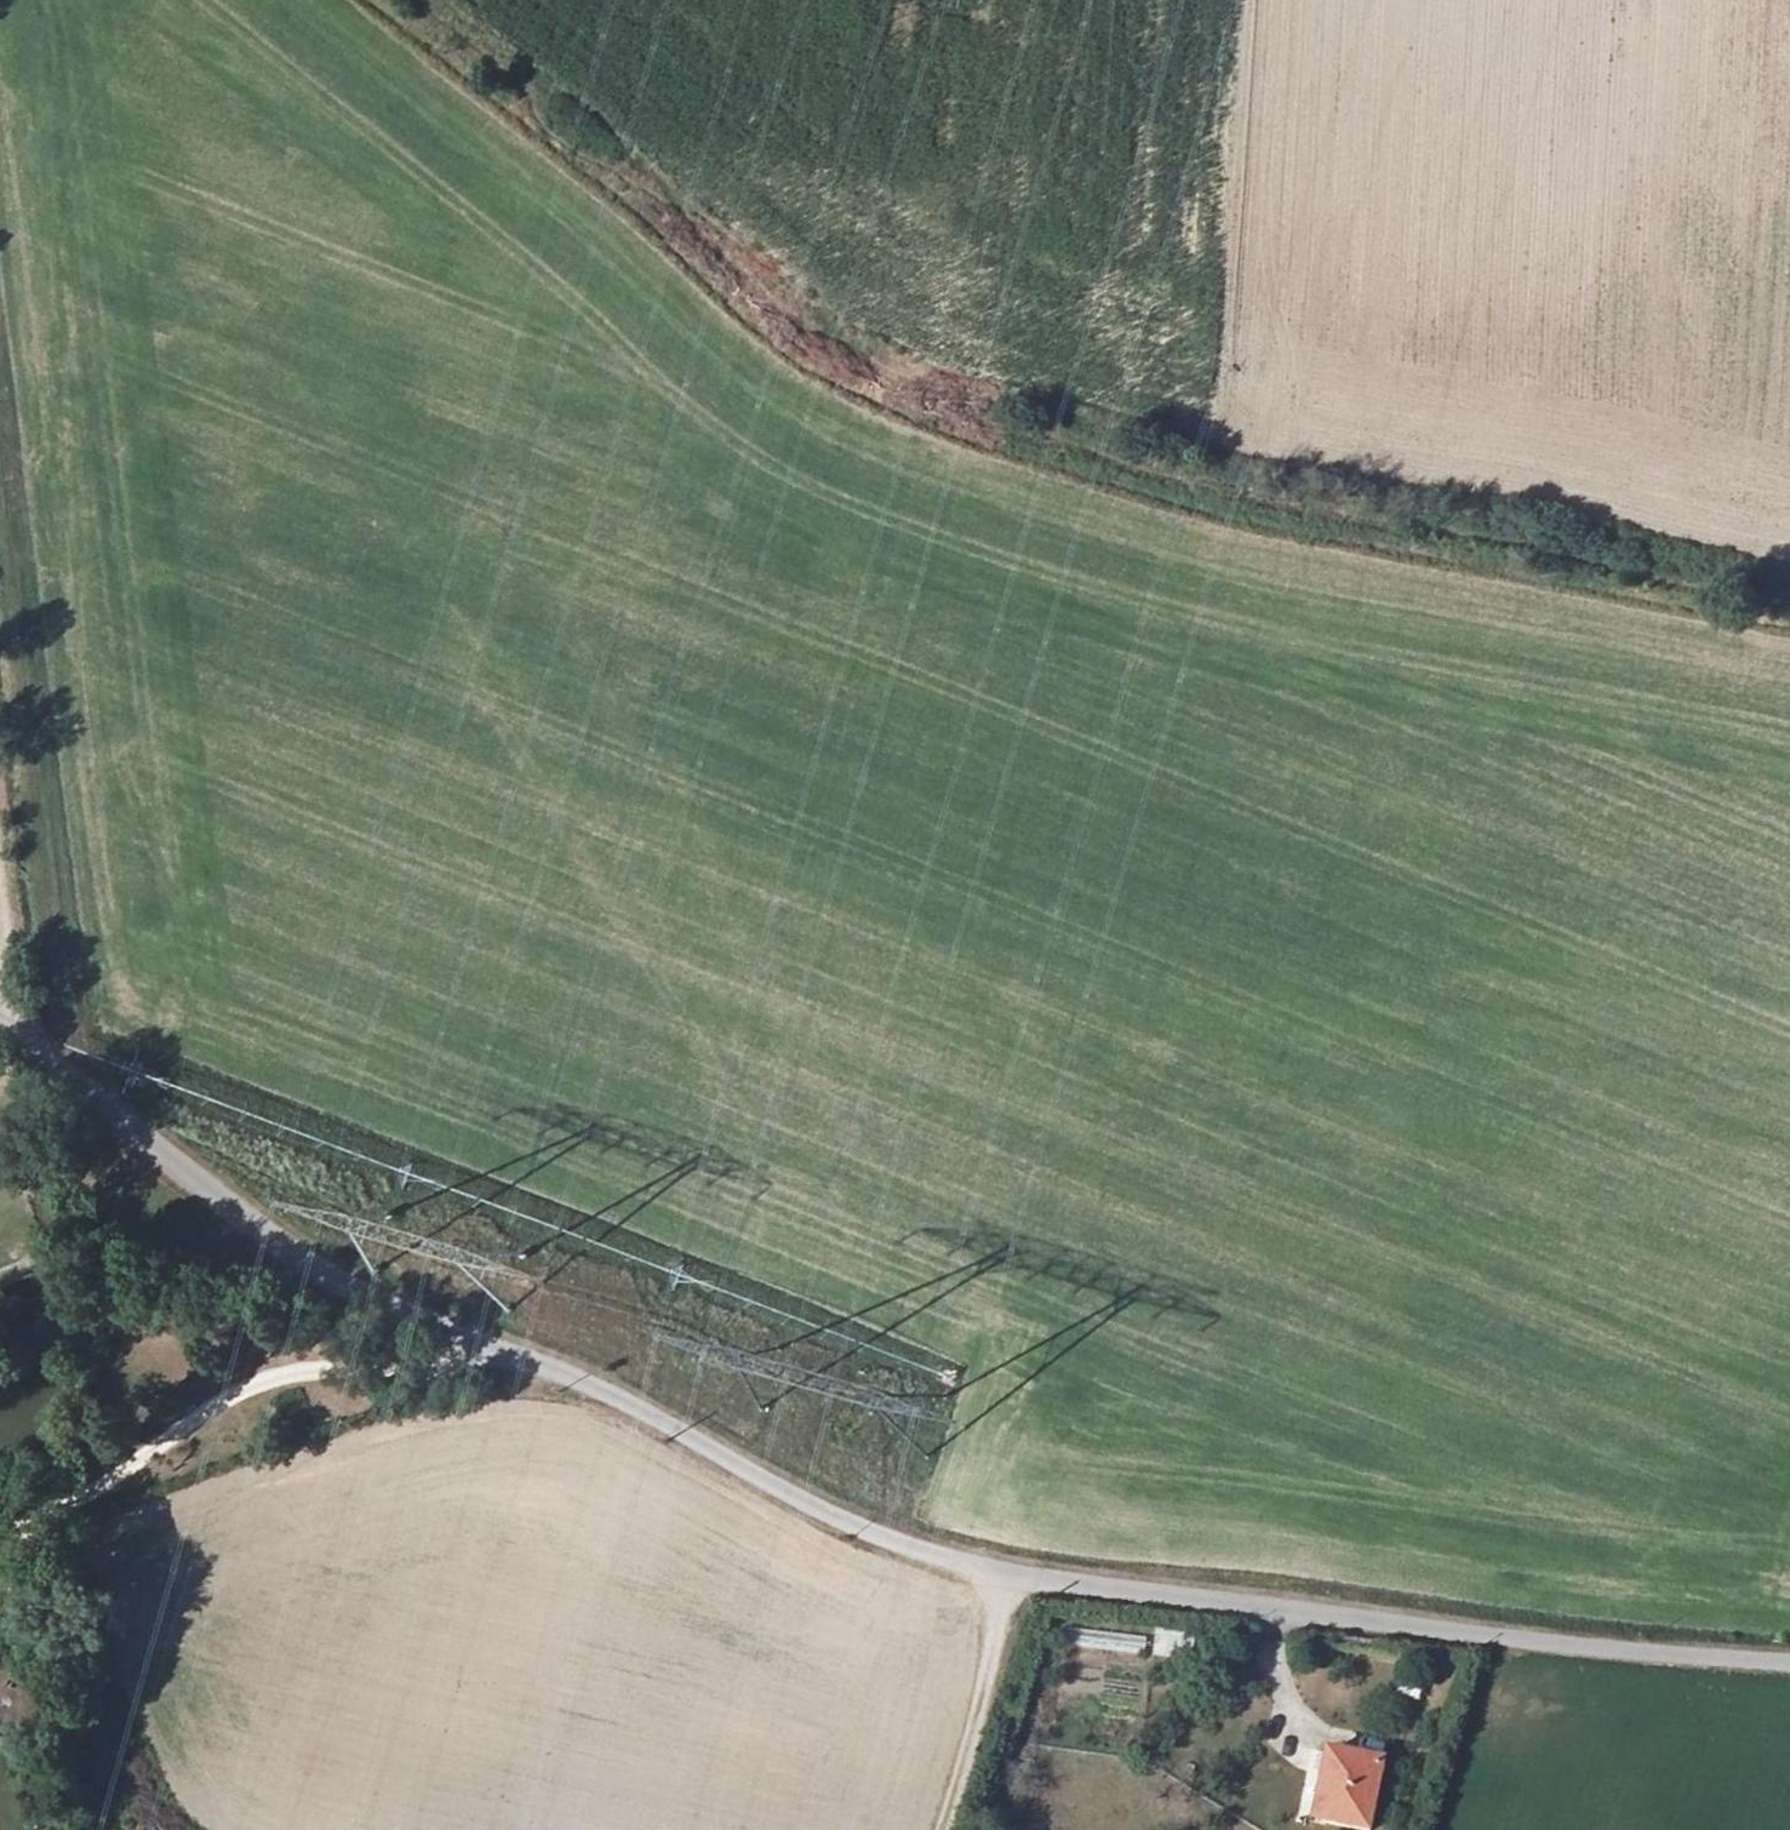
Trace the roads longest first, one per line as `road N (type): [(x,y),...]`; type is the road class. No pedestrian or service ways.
road 1 (unclassified): [(1789,1666),(1138,1601),(966,1568),(828,1511),(591,1386),(489,1353),(371,1301),(263,1238),(112,1118),(0,1042)]
road 2 (track): [(408,0),(676,224),(863,358),(980,408),(1327,510),(1789,595)]

